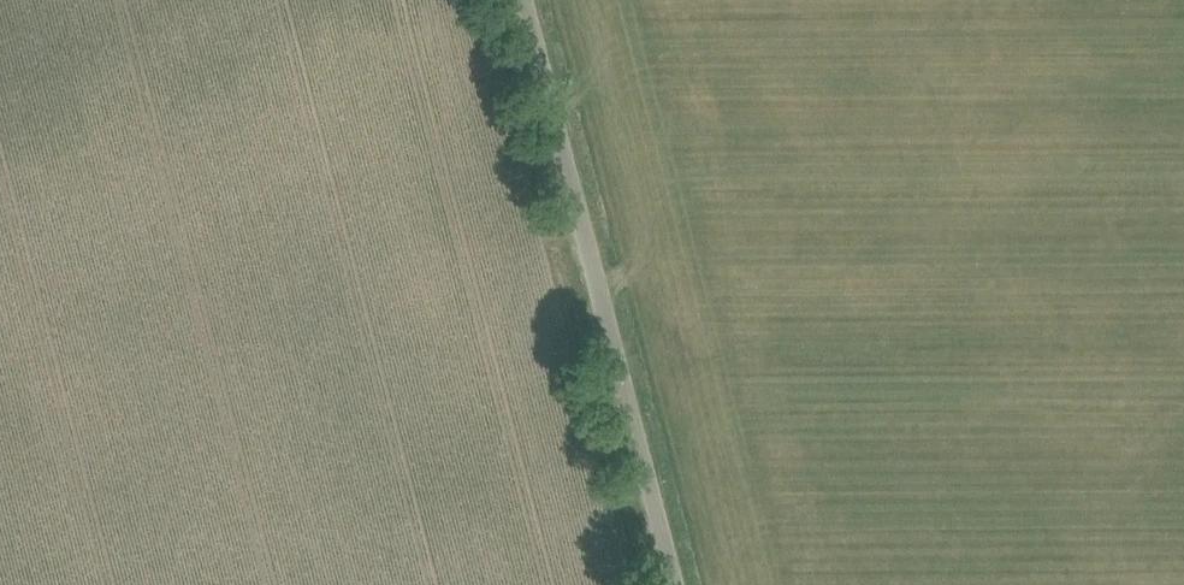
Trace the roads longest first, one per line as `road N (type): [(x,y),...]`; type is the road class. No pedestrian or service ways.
road 1 (unclassified): [(677,584),(525,0)]

